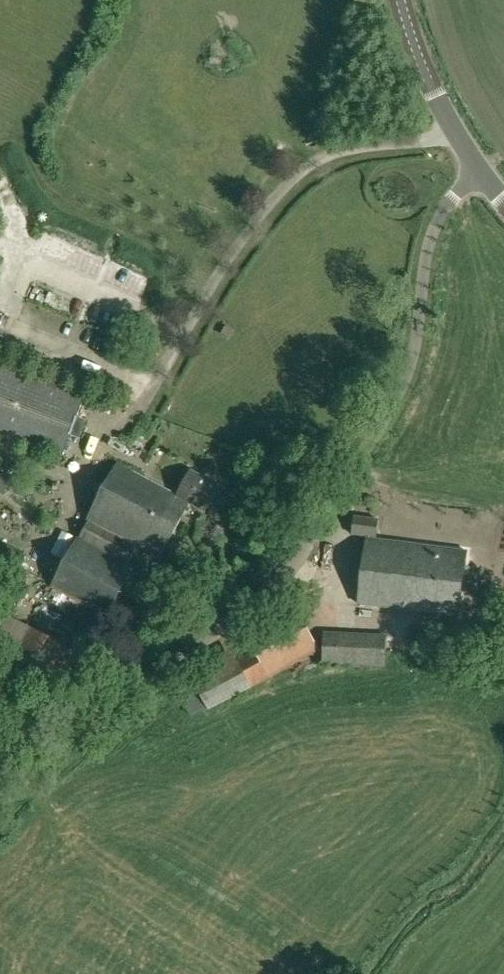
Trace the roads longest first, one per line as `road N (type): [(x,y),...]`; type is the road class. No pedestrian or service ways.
road 1 (unclassified): [(0,792),(247,607),(306,550),(395,412),(411,372),(434,231),(476,173)]
road 2 (unclassified): [(476,173),(433,95),(402,0)]

